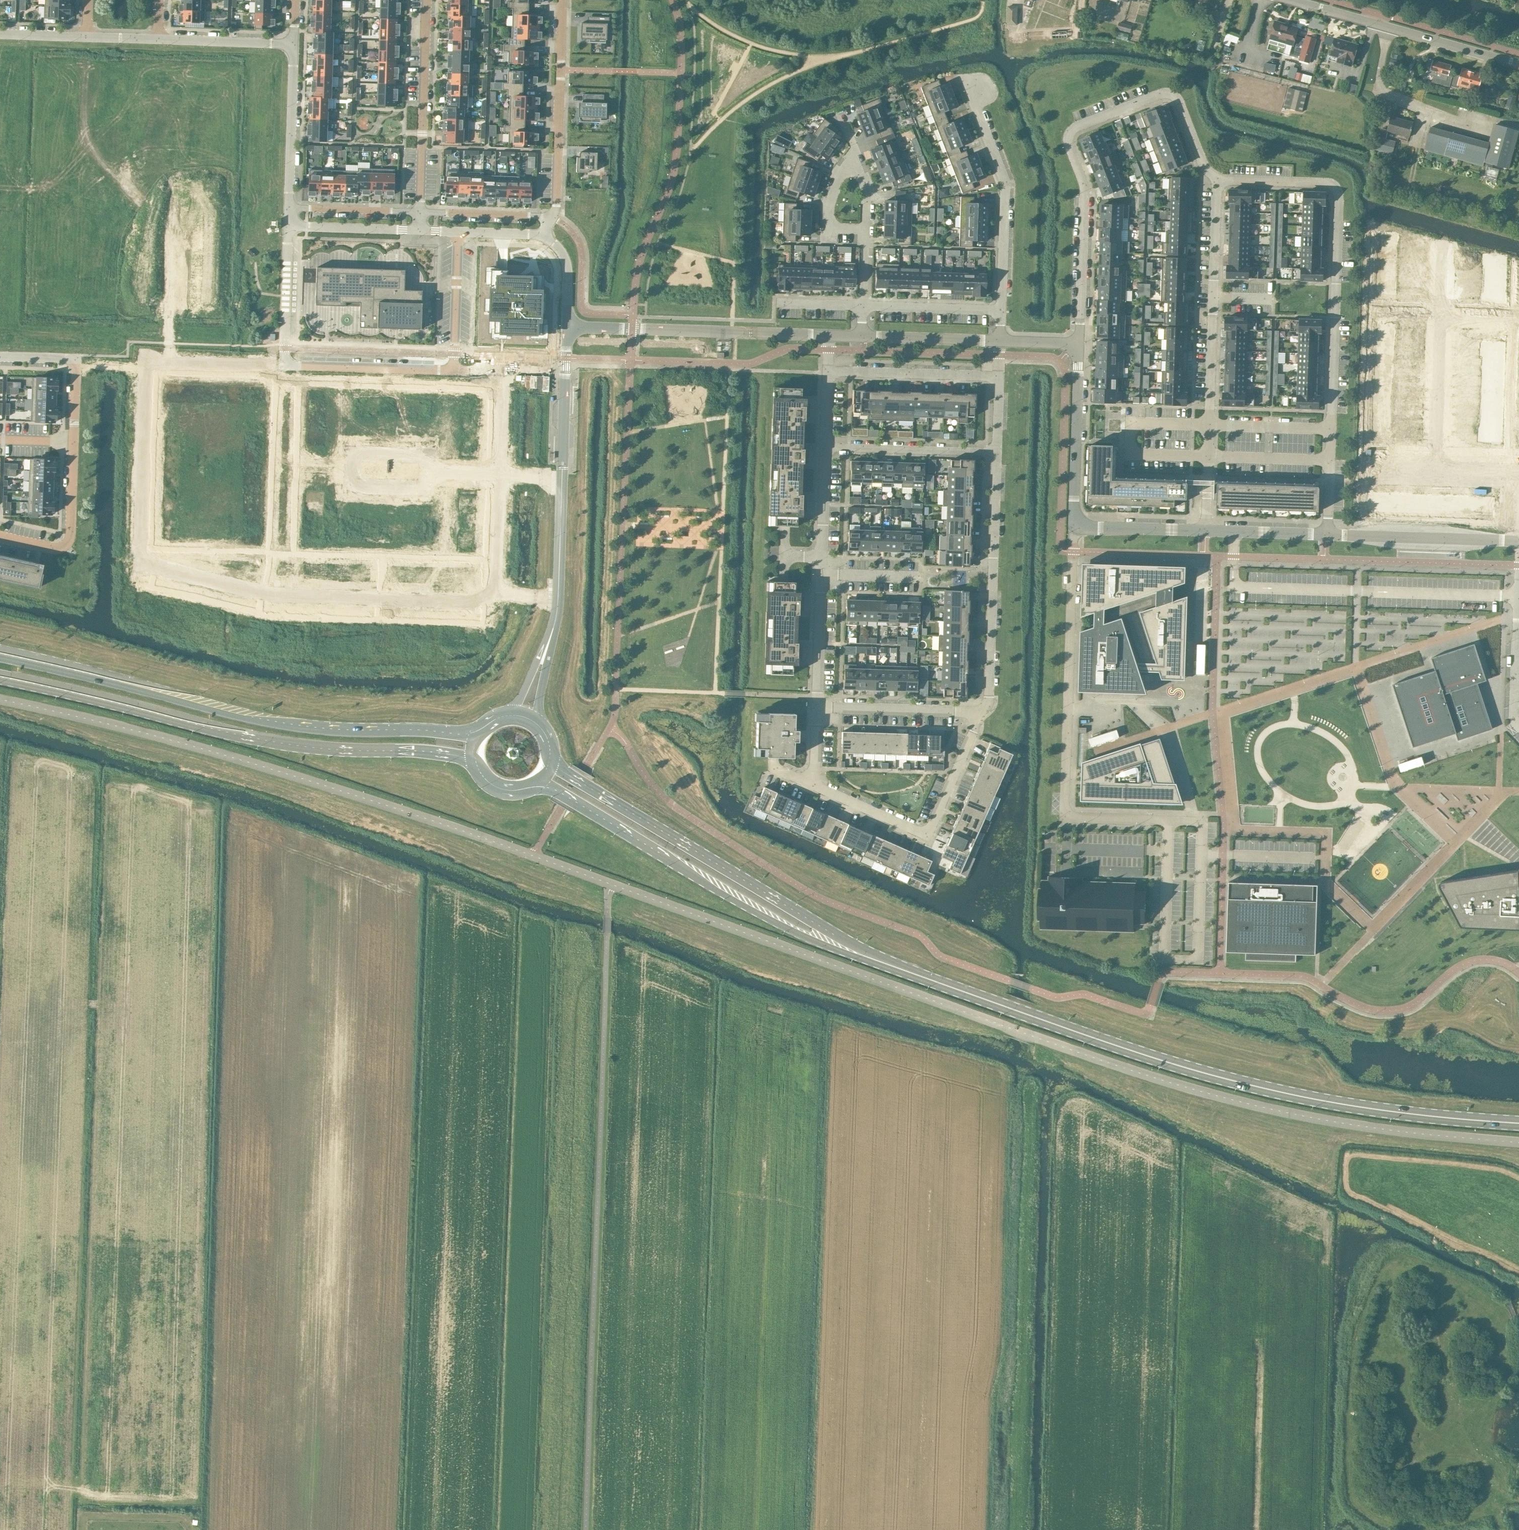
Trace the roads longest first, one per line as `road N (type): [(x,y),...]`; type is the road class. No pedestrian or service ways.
road 1 (unclassified): [(1518,1143),(1364,1127),(1193,1090),(611,884)]
road 2 (unclassified): [(0,701),(199,750),(611,884)]
road 3 (secondary): [(1518,1124),(1303,1098),(1119,1047),(911,974)]
road 4 (secondary): [(477,736),(274,722),(0,658)]
road 5 (secondary): [(0,678),(224,733),(474,760)]
road 6 (residential): [(1327,532),(1338,191),(1327,183),(1217,180)]
road 7 (residential): [(1075,527),(1065,818),(1202,823)]
road 8 (residential): [(1217,180),(1204,167),(1179,101),(1165,93),(1072,129),(1067,141),(1085,187),(1079,344)]
road 9 (secondary): [(541,781),(776,923),(911,974)]
road 10 (secondary): [(911,974),(551,764)]
road 11 (residential): [(1206,530),(1217,180)]
road 12 (residential): [(149,365),(136,569),(276,600)]
road 13 (residential): [(276,600),(476,606),(493,590),(497,477)]
road 14 (residential): [(566,328),(829,336)]
road 15 (residential): [(996,451),(988,693),(981,711)]
road 16 (residential): [(816,786),(930,836),(981,711)]
road 17 (residential): [(0,537),(58,549),(70,539),(76,360)]
road 18 (unclassified): [(1518,66),(1292,0)]
road 19 (residential): [(286,372),(276,600)]
road 20 (residential): [(1001,309),(1005,182),(976,110),(979,88)]
road 21 (residential): [(564,0),(554,217)]
road 22 (residential): [(419,211),(426,0)]
road 23 (residential): [(1327,532),(1518,540)]
road 24 (residential): [(1079,344),(1075,527)]
road 25 (unclassified): [(544,655),(556,615),(563,479)]
road 26 (residential): [(825,446),(996,451)]
road 27 (residential): [(828,371),(998,376)]
road 28 (residential): [(452,381),(286,372)]
road 29 (residential): [(981,711),(817,706)]
road 30 (residential): [(293,45),(289,208)]
road 31 (residential): [(1440,313),(1435,466)]
road 32 (residential): [(458,231),(452,381)]
road 33 (residential): [(286,372),(288,226)]
road 34 (residential): [(497,477),(502,383),(452,381)]
road 35 (residential): [(563,469),(566,328)]
road 36 (residential): [(862,337),(1001,341)]
road 37 (residential): [(1001,309),(863,305)]
road 38 (residential): [(286,372),(149,365)]
road 39 (residential): [(554,217),(419,211)]
road 40 (residential): [(817,706),(823,571)]
road 41 (residential): [(158,40),(293,45)]
road 42 (residential): [(1075,527),(1206,530)]
road 43 (residential): [(288,226),(418,230)]
road 44 (residential): [(419,211),(289,208)]
road 45 (residential): [(823,571),(825,446)]
road 46 (residential): [(1206,530),(1327,532)]

